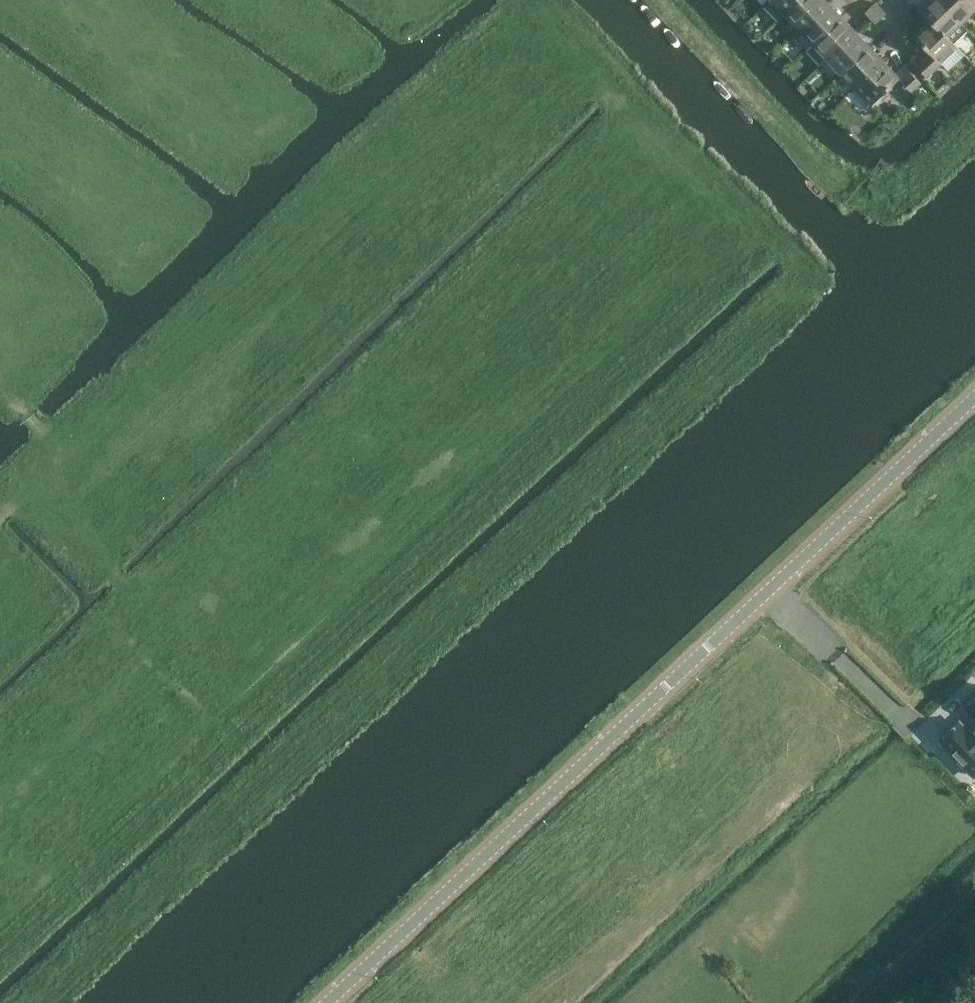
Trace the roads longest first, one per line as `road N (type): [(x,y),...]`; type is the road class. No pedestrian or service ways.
road 1 (tertiary): [(329,1002),(974,400)]

